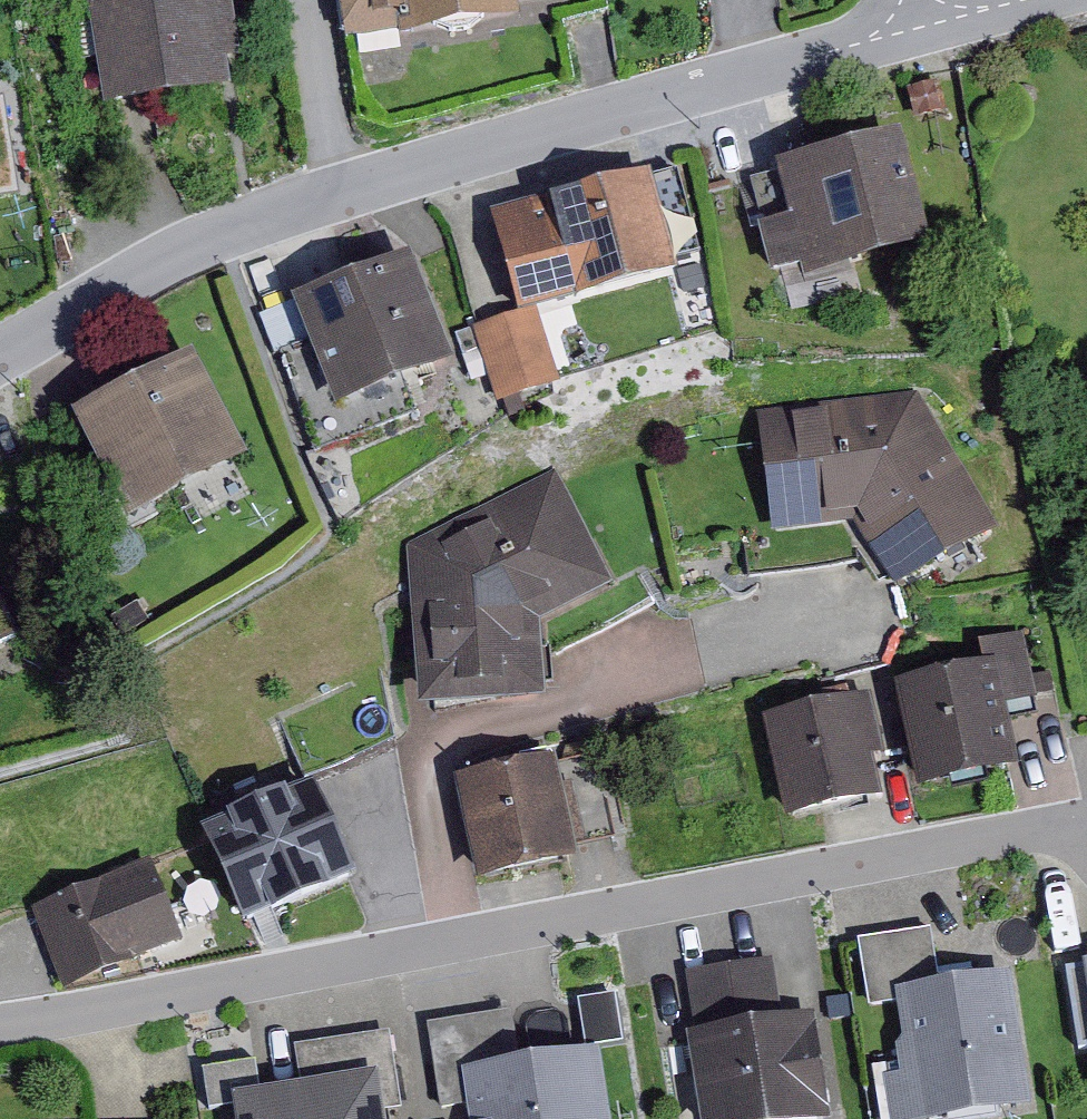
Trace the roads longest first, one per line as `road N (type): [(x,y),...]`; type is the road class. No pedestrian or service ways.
road 1 (residential): [(0,1027),(1033,834),(1086,815)]
road 2 (residential): [(0,354),(178,254),(254,225),(922,26)]

